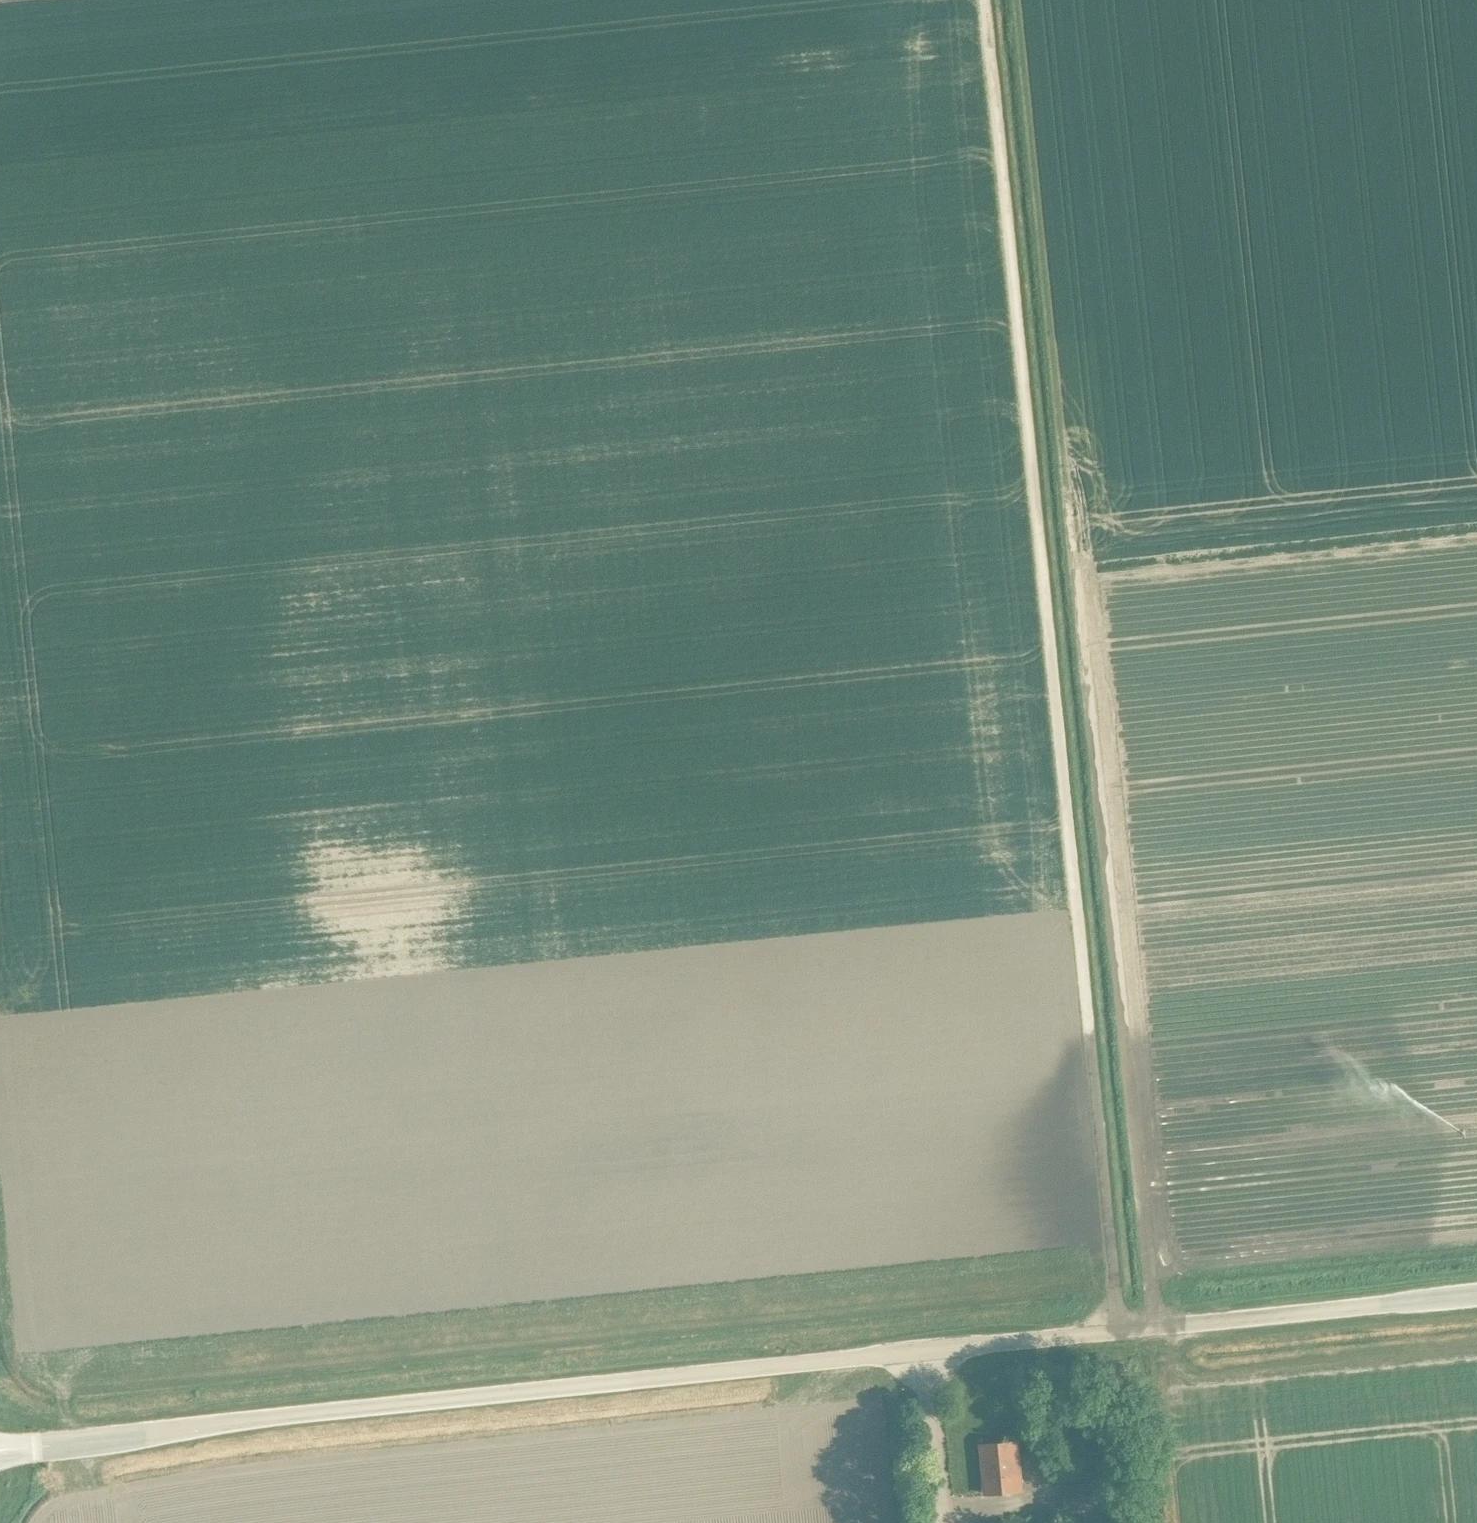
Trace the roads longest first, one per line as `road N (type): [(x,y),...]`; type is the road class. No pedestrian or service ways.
road 1 (unclassified): [(0,1452),(1476,1294)]

